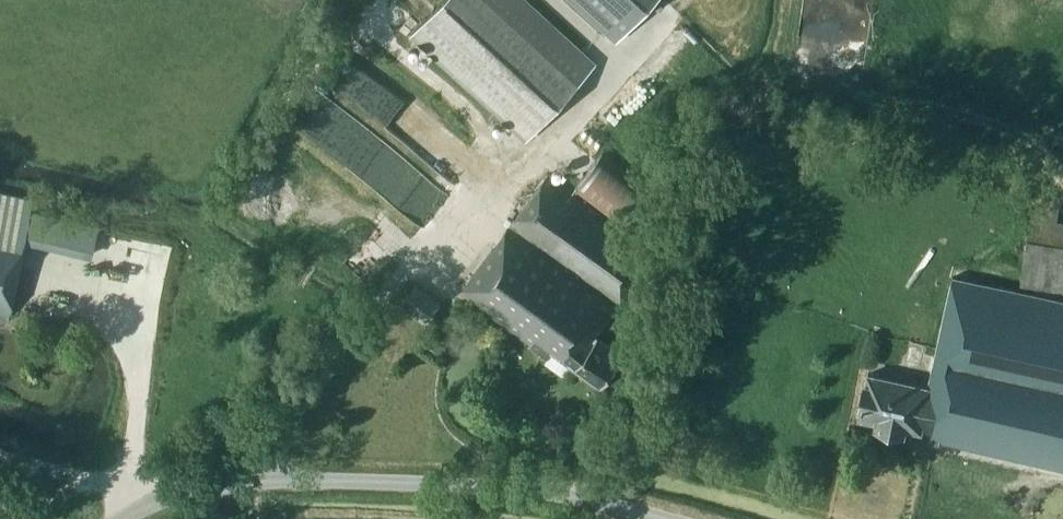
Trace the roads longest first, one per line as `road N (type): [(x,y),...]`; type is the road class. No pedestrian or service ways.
road 1 (tertiary): [(137,509),(189,492),(312,480),(543,491),(672,518)]
road 2 (unclassified): [(137,509),(88,480),(0,454)]

